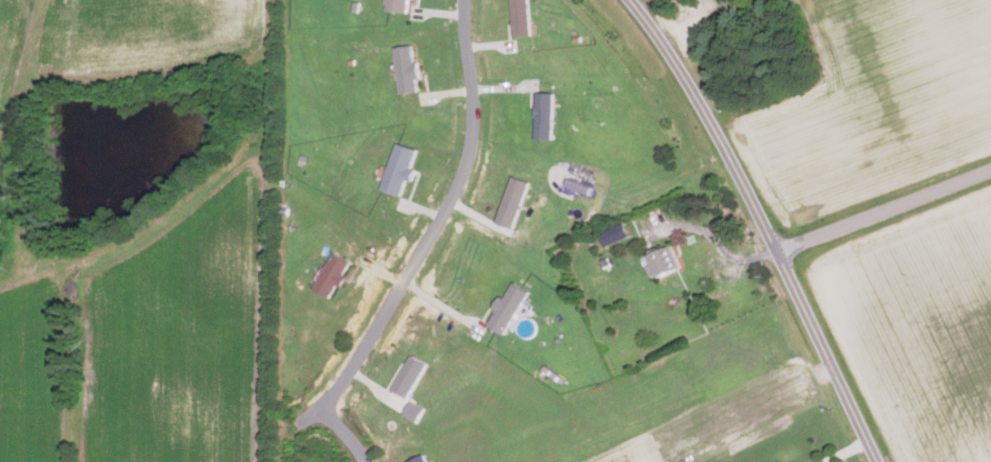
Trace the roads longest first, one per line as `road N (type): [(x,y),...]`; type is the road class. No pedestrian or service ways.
road 1 (residential): [(881,461),(783,252),(692,87),(631,0)]
road 2 (residential): [(299,425),(325,410),(465,172),(477,125),(467,0)]
road 3 (residential): [(783,252),(990,172)]

